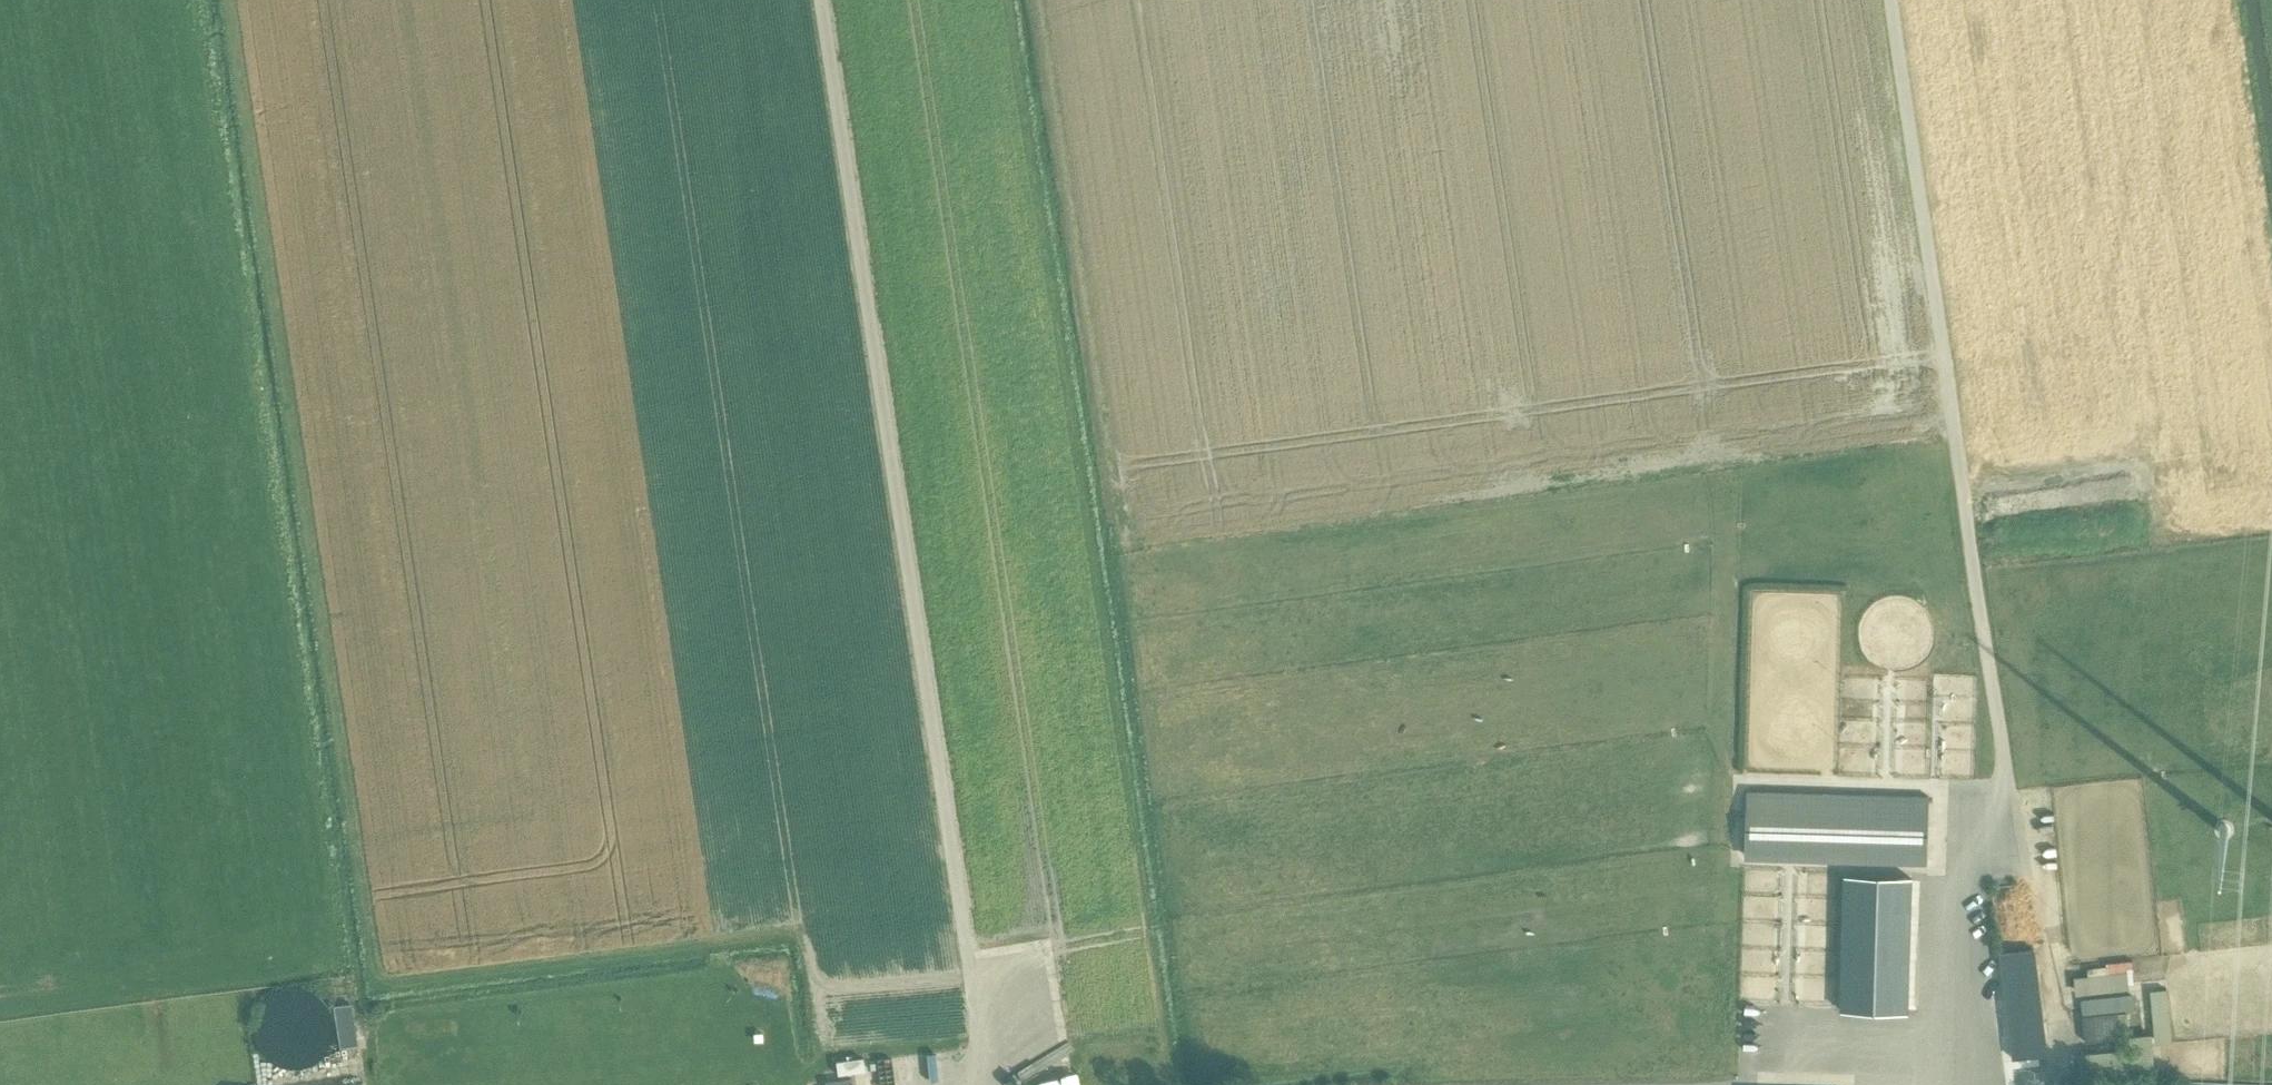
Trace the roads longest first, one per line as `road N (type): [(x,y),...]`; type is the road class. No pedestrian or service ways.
road 1 (track): [(2054,1058),(1896,0)]
road 2 (track): [(952,960),(812,0)]

